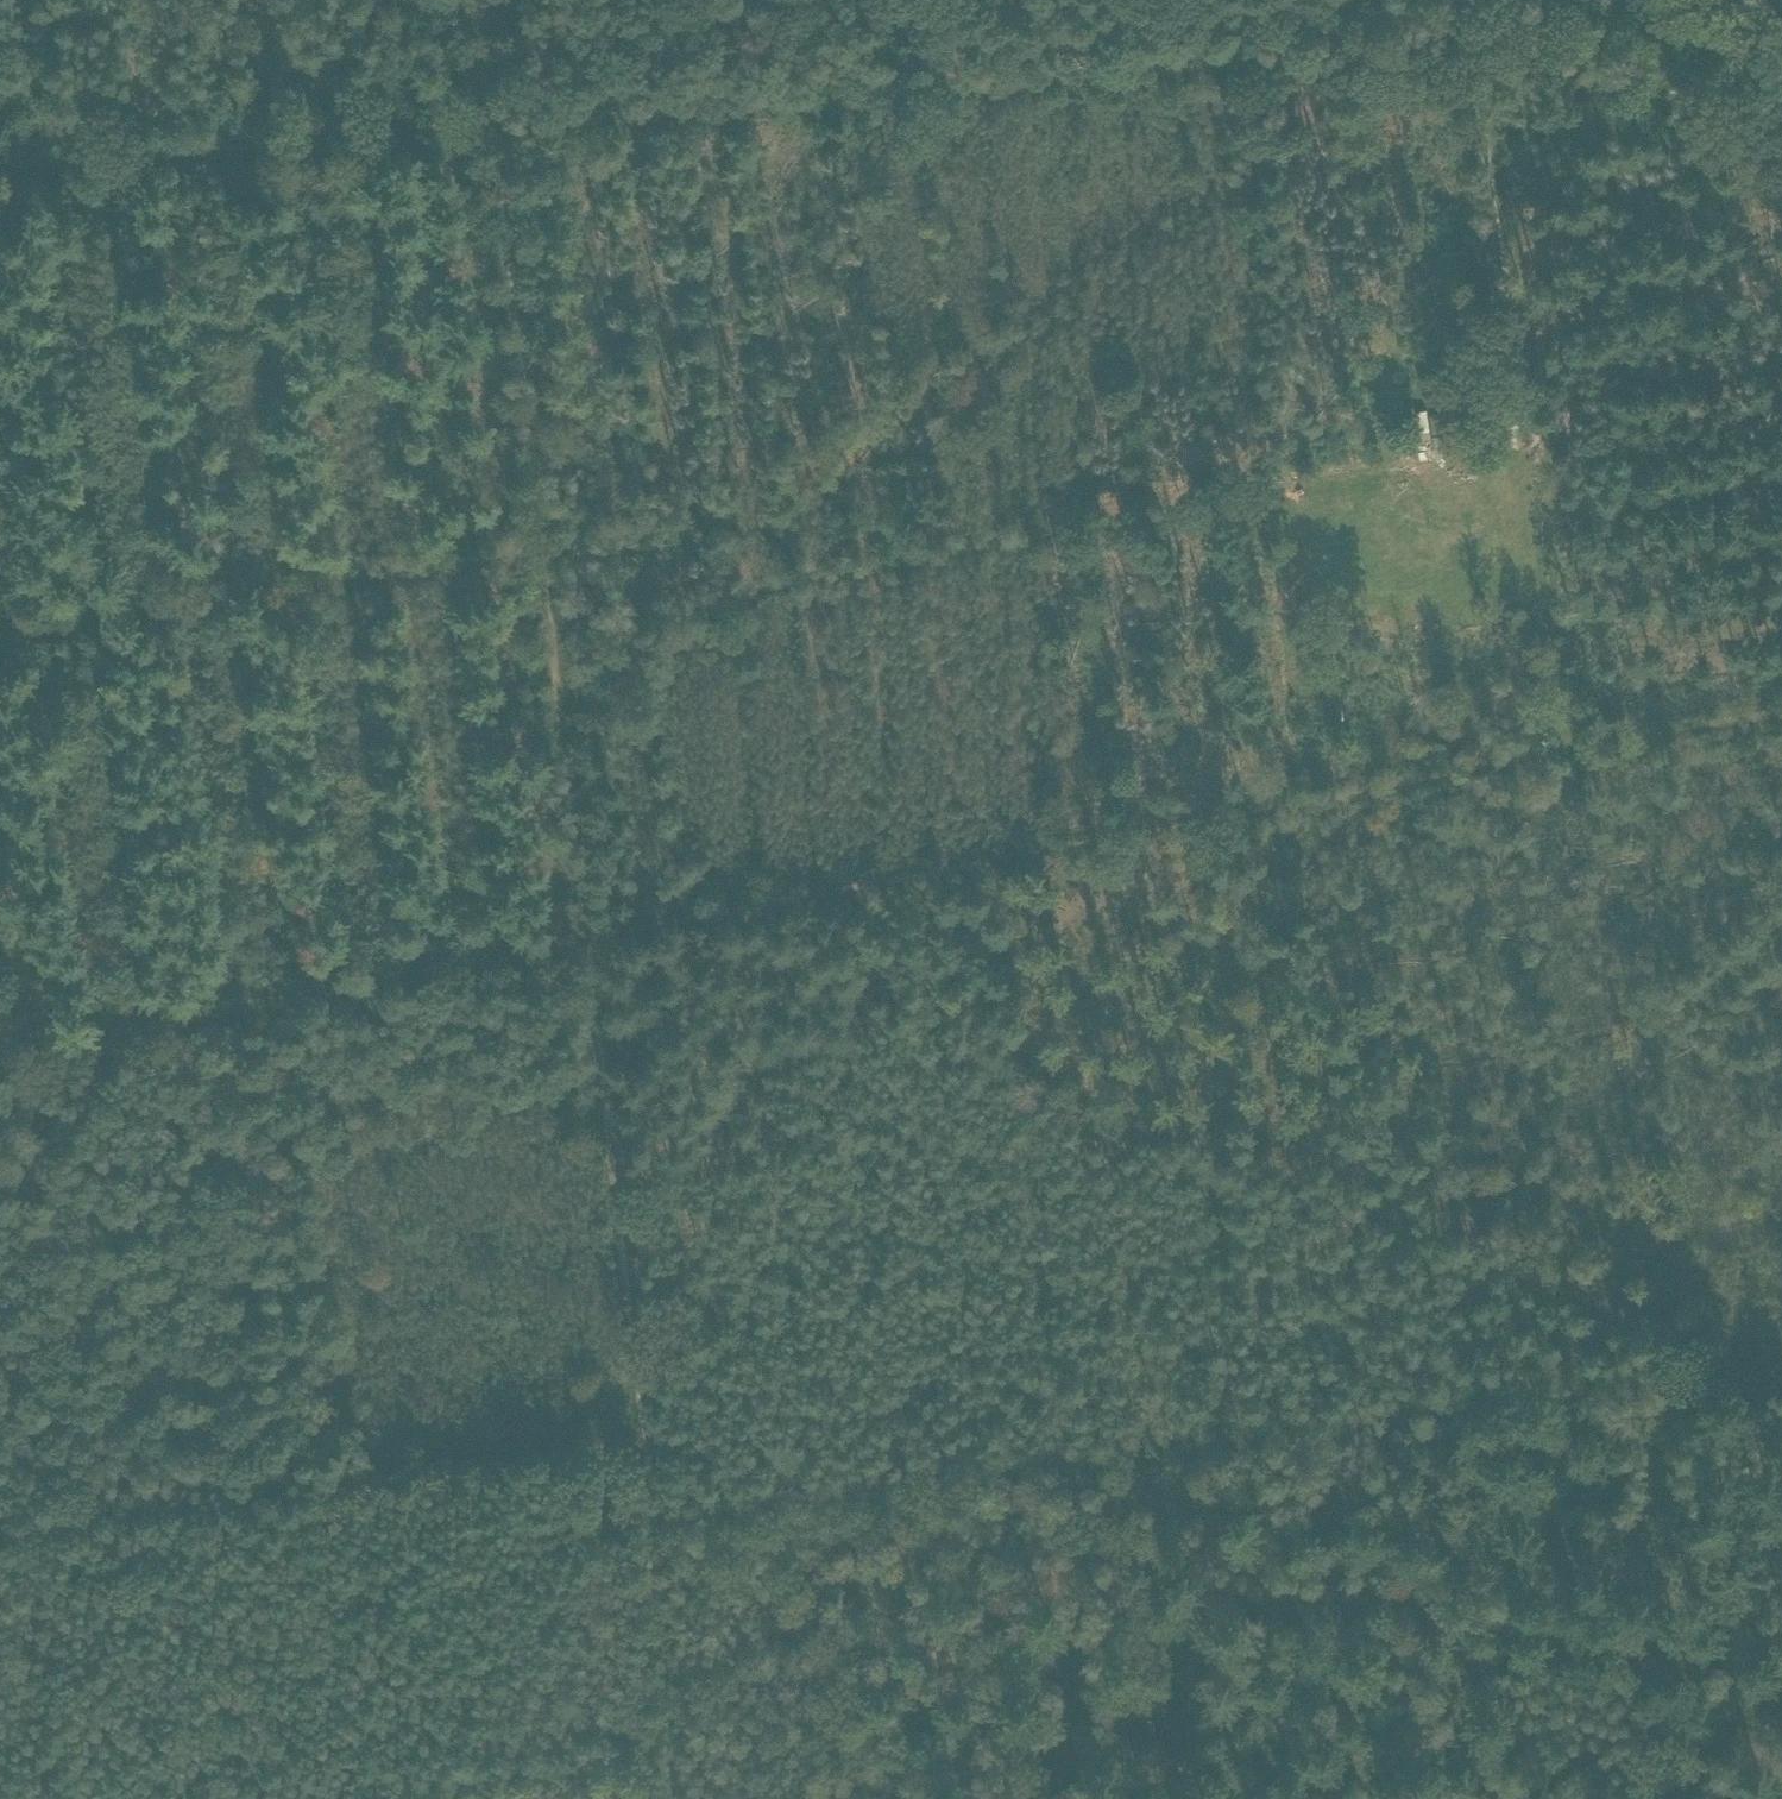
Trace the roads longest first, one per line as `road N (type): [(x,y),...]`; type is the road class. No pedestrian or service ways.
road 1 (track): [(478,0),(583,948),(688,1798)]
road 2 (track): [(0,1052),(583,948),(1573,743)]
road 3 (track): [(0,168),(1477,50)]
road 4 (track): [(659,1518),(1781,1355)]
road 5 (track): [(1477,50),(1573,743)]
road 6 (track): [(0,1522),(648,1443)]
road 7 (track): [(1502,36),(1781,132)]
road 8 (track): [(1573,743),(1781,706)]

